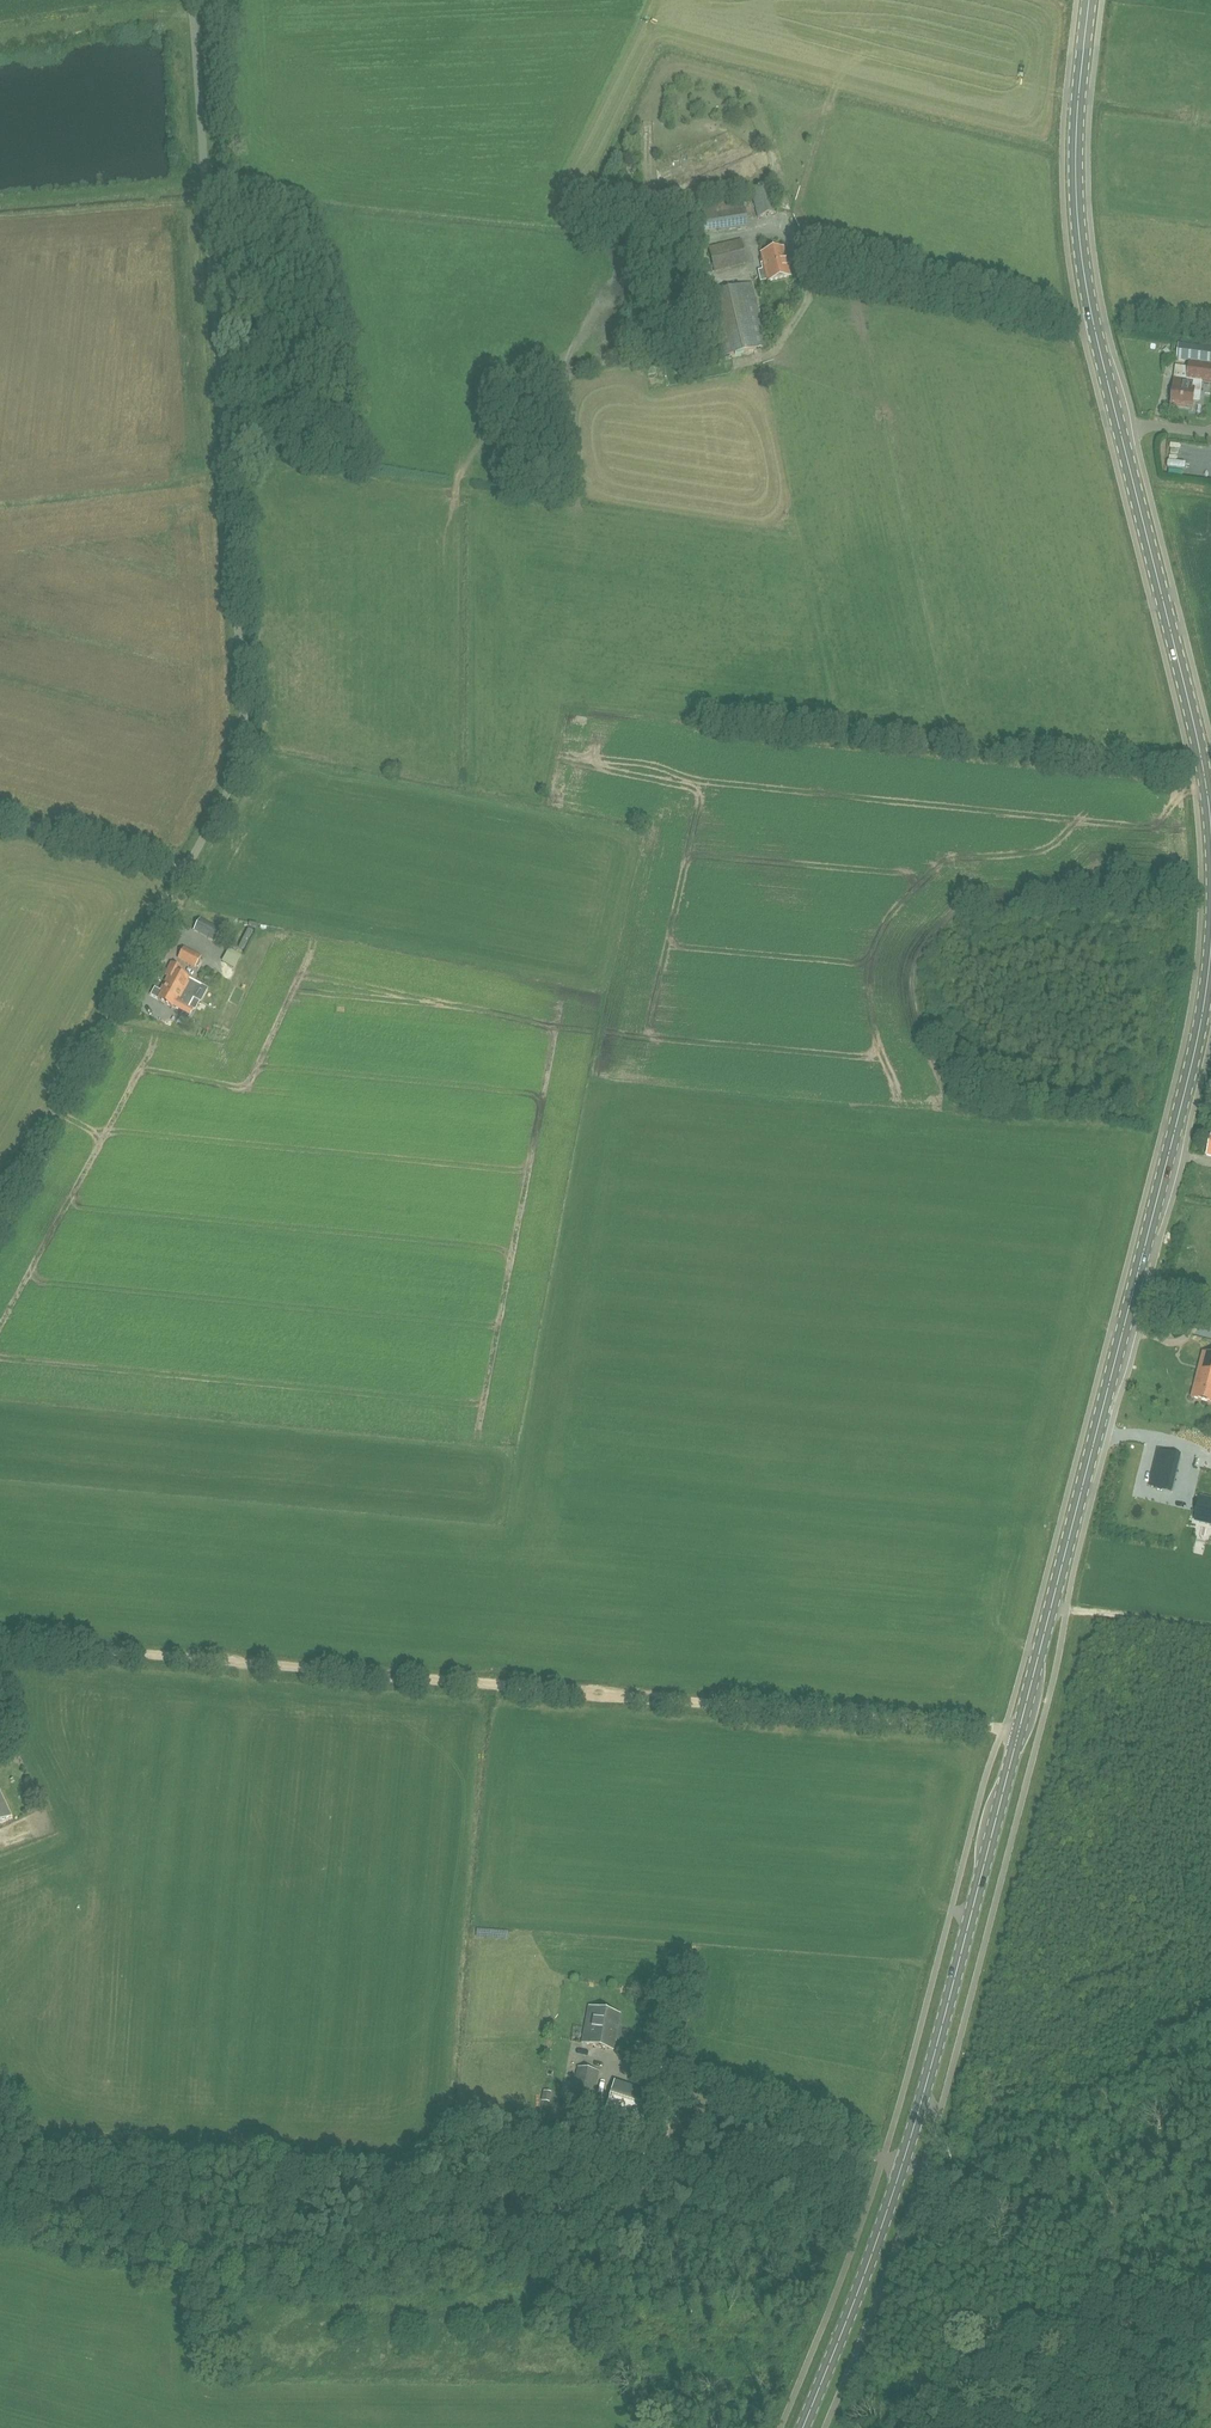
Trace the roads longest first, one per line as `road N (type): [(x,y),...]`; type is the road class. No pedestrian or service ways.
road 1 (unclassified): [(0,1207),(240,774),(249,737),(189,0)]
road 2 (track): [(1006,1731),(0,1648)]
road 3 (secondary): [(1019,1734),(1210,992)]
road 4 (secondary): [(794,2427),(899,2158),(1019,1734)]
road 5 (secondary): [(1210,775),(1095,329)]
road 6 (secondary): [(1095,329),(1077,199),(1091,0)]
road 7 (unclassified): [(1095,329),(817,278)]
road 8 (track): [(188,867),(0,817)]

